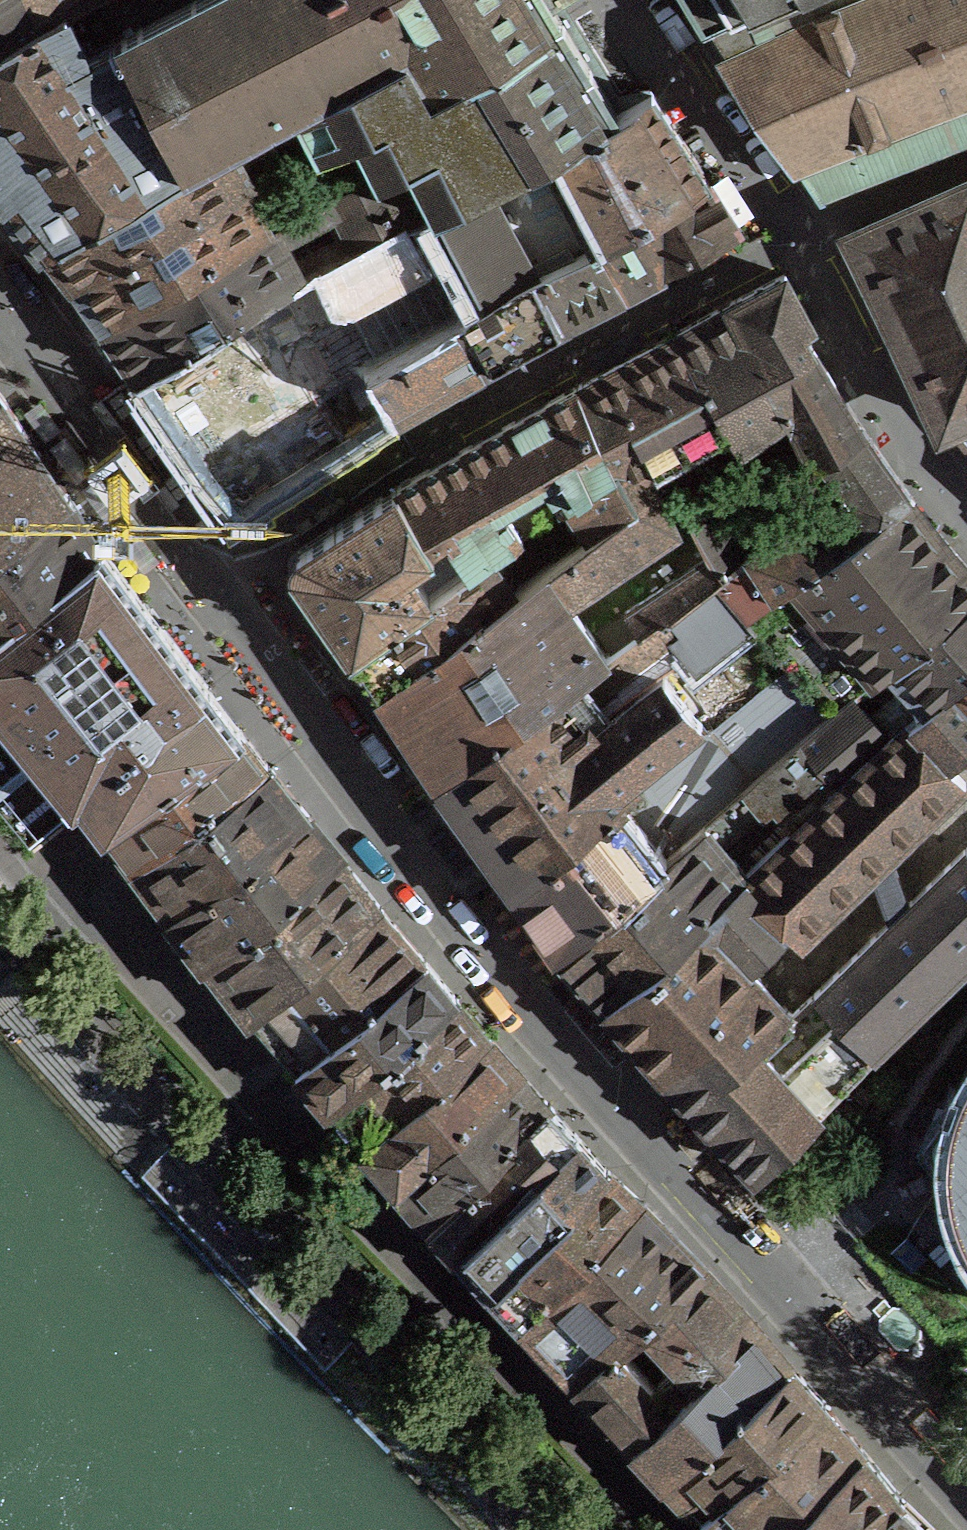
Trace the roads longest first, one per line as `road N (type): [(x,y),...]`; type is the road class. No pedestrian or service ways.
road 1 (residential): [(208,577),(478,938),(966,1509)]
road 2 (residential): [(0,853),(19,877),(98,880),(290,1112),(536,1387),(682,1529)]
road 3 (residential): [(208,577),(454,425),(792,242)]
road 4 (residential): [(0,292),(208,577)]
road 5 (residential): [(966,508),(792,242)]
road 6 (residential): [(792,242),(639,0)]
road 7 (residential): [(792,242),(966,169)]

